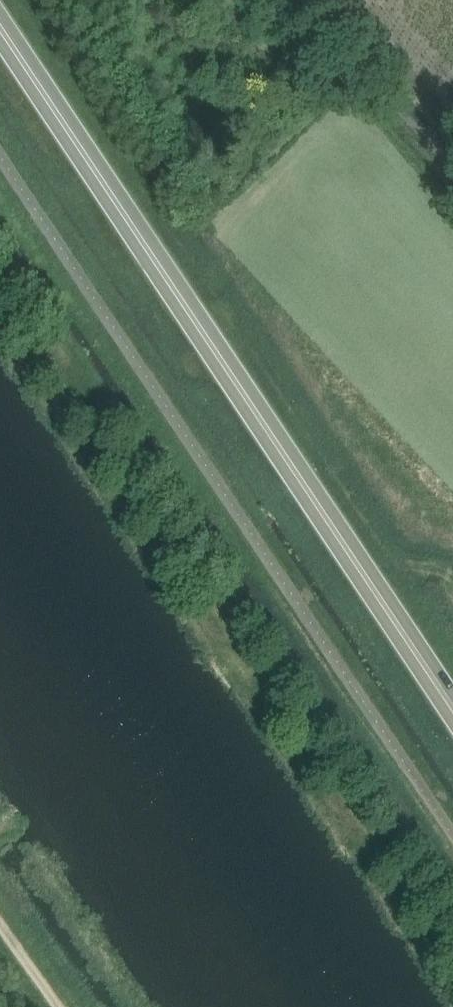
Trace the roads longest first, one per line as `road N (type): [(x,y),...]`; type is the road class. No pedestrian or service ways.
road 1 (primary): [(452,707),(0,28)]
road 2 (unclassified): [(452,140),(328,0)]
road 3 (track): [(0,898),(73,1006)]

